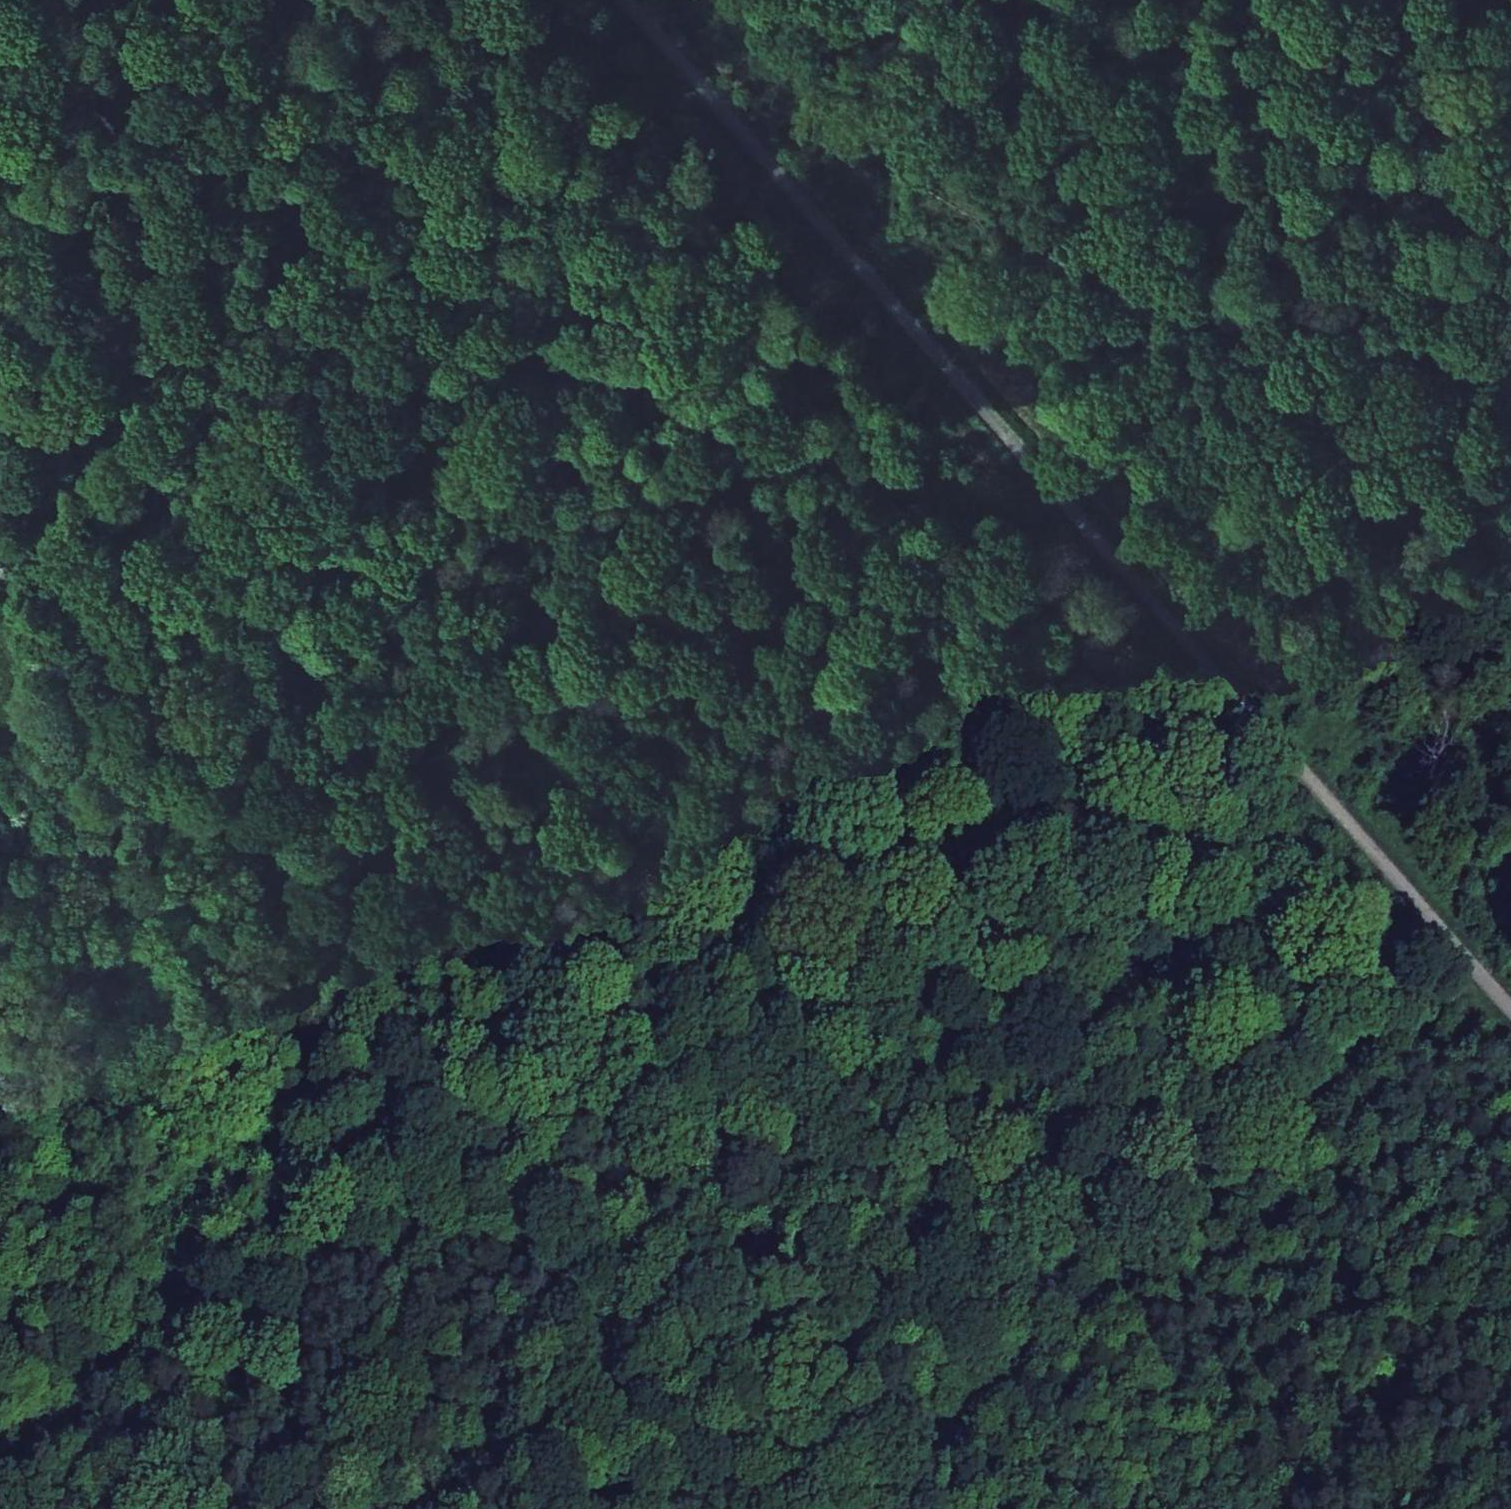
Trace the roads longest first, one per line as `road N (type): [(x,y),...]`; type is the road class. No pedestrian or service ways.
road 1 (track): [(624,0),(1510,1011)]
road 2 (track): [(841,1508),(1477,972)]

